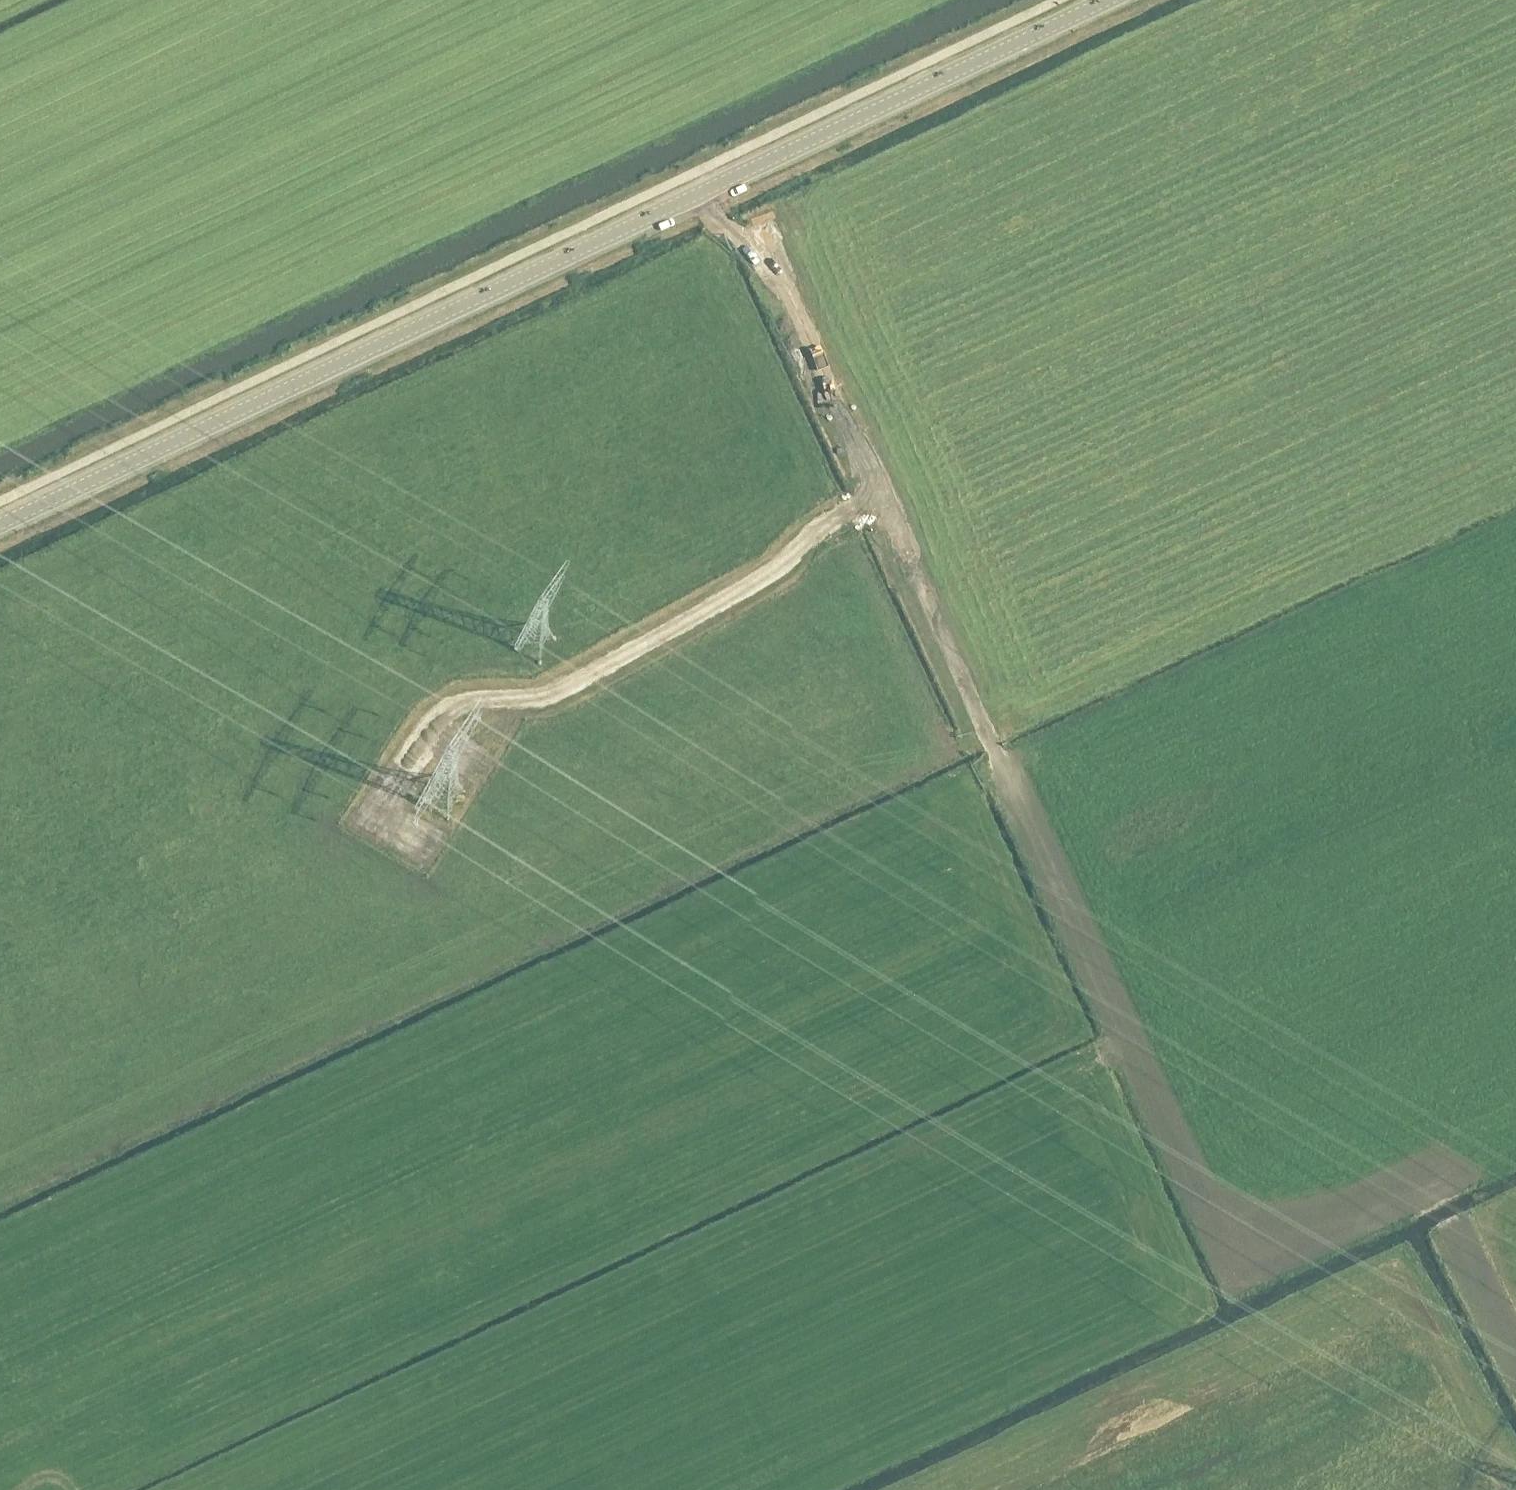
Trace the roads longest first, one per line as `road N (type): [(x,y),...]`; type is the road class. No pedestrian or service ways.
road 1 (tertiary): [(0,524),(1107,0)]

